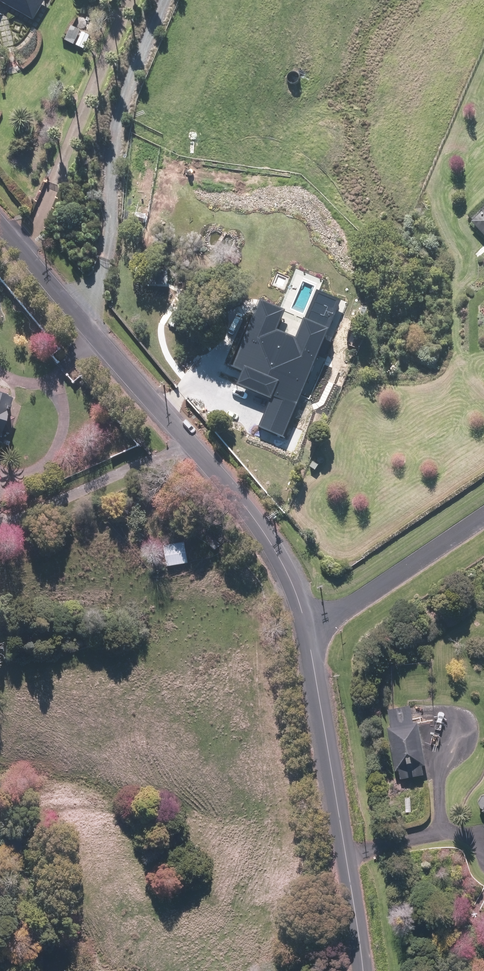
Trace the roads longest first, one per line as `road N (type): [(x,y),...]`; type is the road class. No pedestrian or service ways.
road 1 (unclassified): [(0,221),(258,525),(308,627)]
road 2 (unclassified): [(308,627),(363,970)]
road 3 (residential): [(483,518),(347,610),(308,627)]

